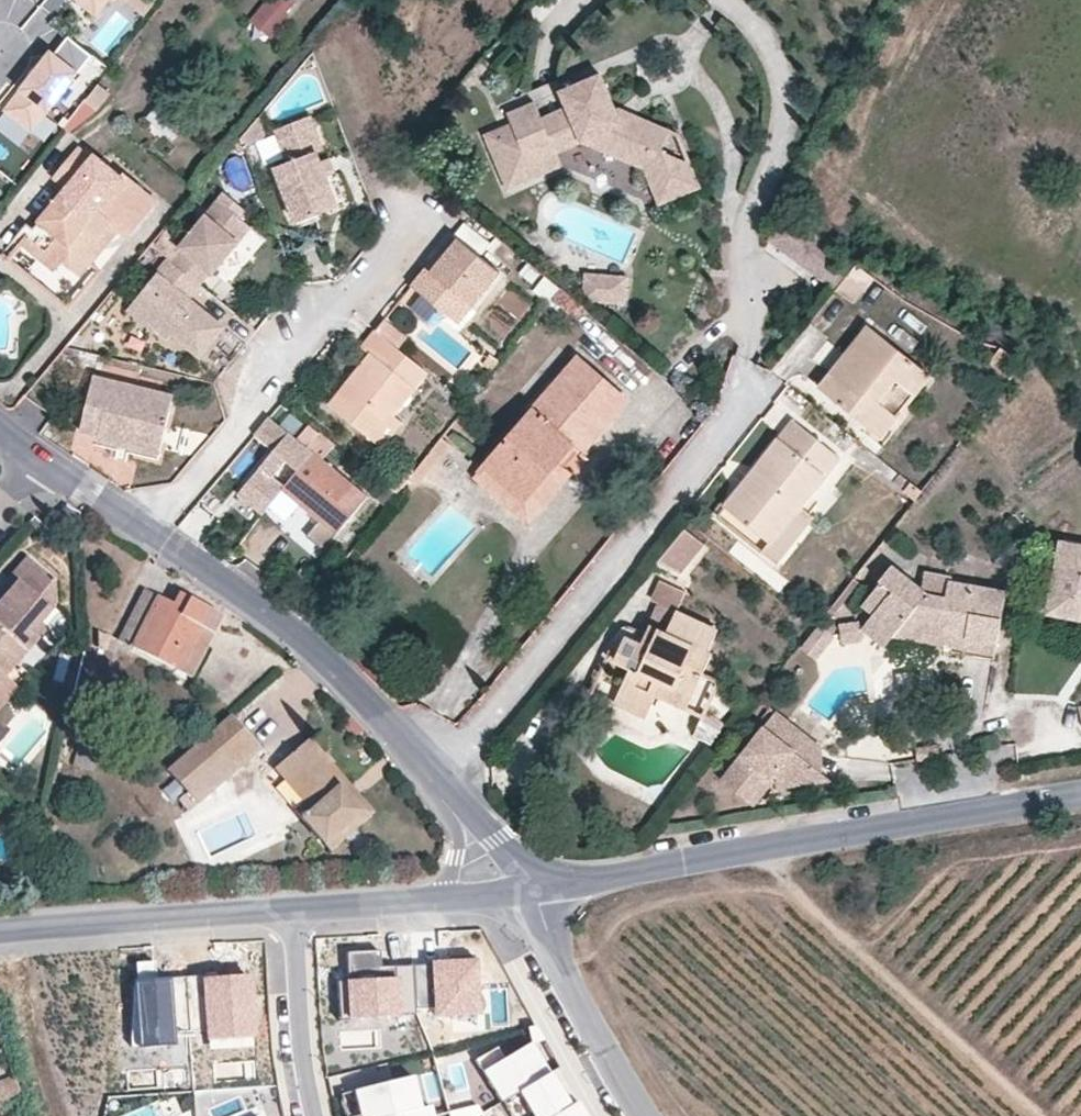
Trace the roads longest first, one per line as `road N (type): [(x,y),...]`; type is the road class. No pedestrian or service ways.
road 1 (residential): [(1080,797),(541,892)]
road 2 (residential): [(759,386),(439,784)]
road 3 (residential): [(422,205),(153,533)]
road 4 (residential): [(153,533),(295,633),(439,784)]
road 5 (track): [(766,849),(817,929),(1029,1115)]
road 6 (residential): [(295,909),(0,933)]
road 7 (residential): [(541,892),(587,1021),(648,1115)]
road 8 (residential): [(319,1115),(295,909)]
road 9 (residential): [(439,784),(541,892)]
road 10 (residential): [(435,898),(295,909)]
road 11 (residential): [(39,459),(153,533)]
road 12 (residential): [(439,784),(457,854),(435,898)]

